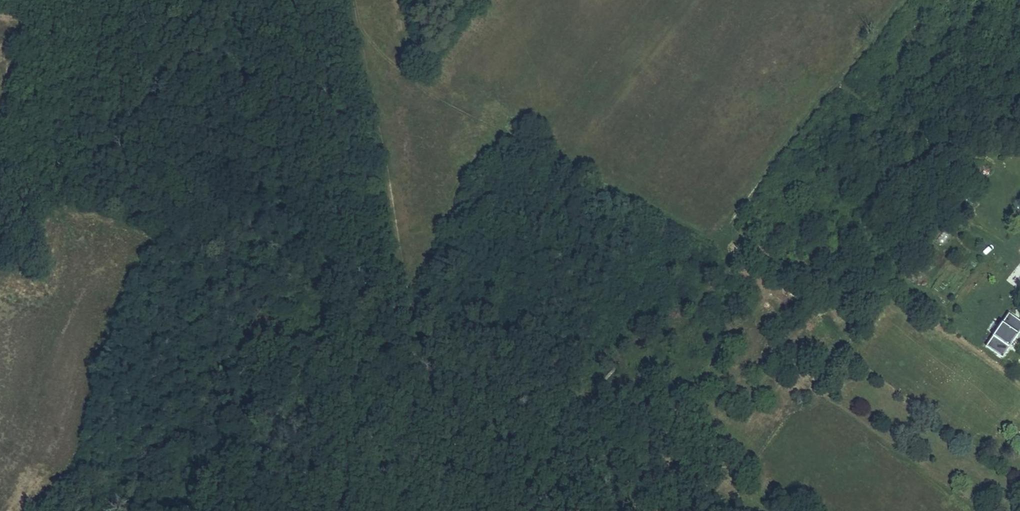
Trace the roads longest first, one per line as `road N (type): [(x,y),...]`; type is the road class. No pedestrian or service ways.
road 1 (track): [(397,0),(411,66),(427,89),(713,235),(896,0)]

